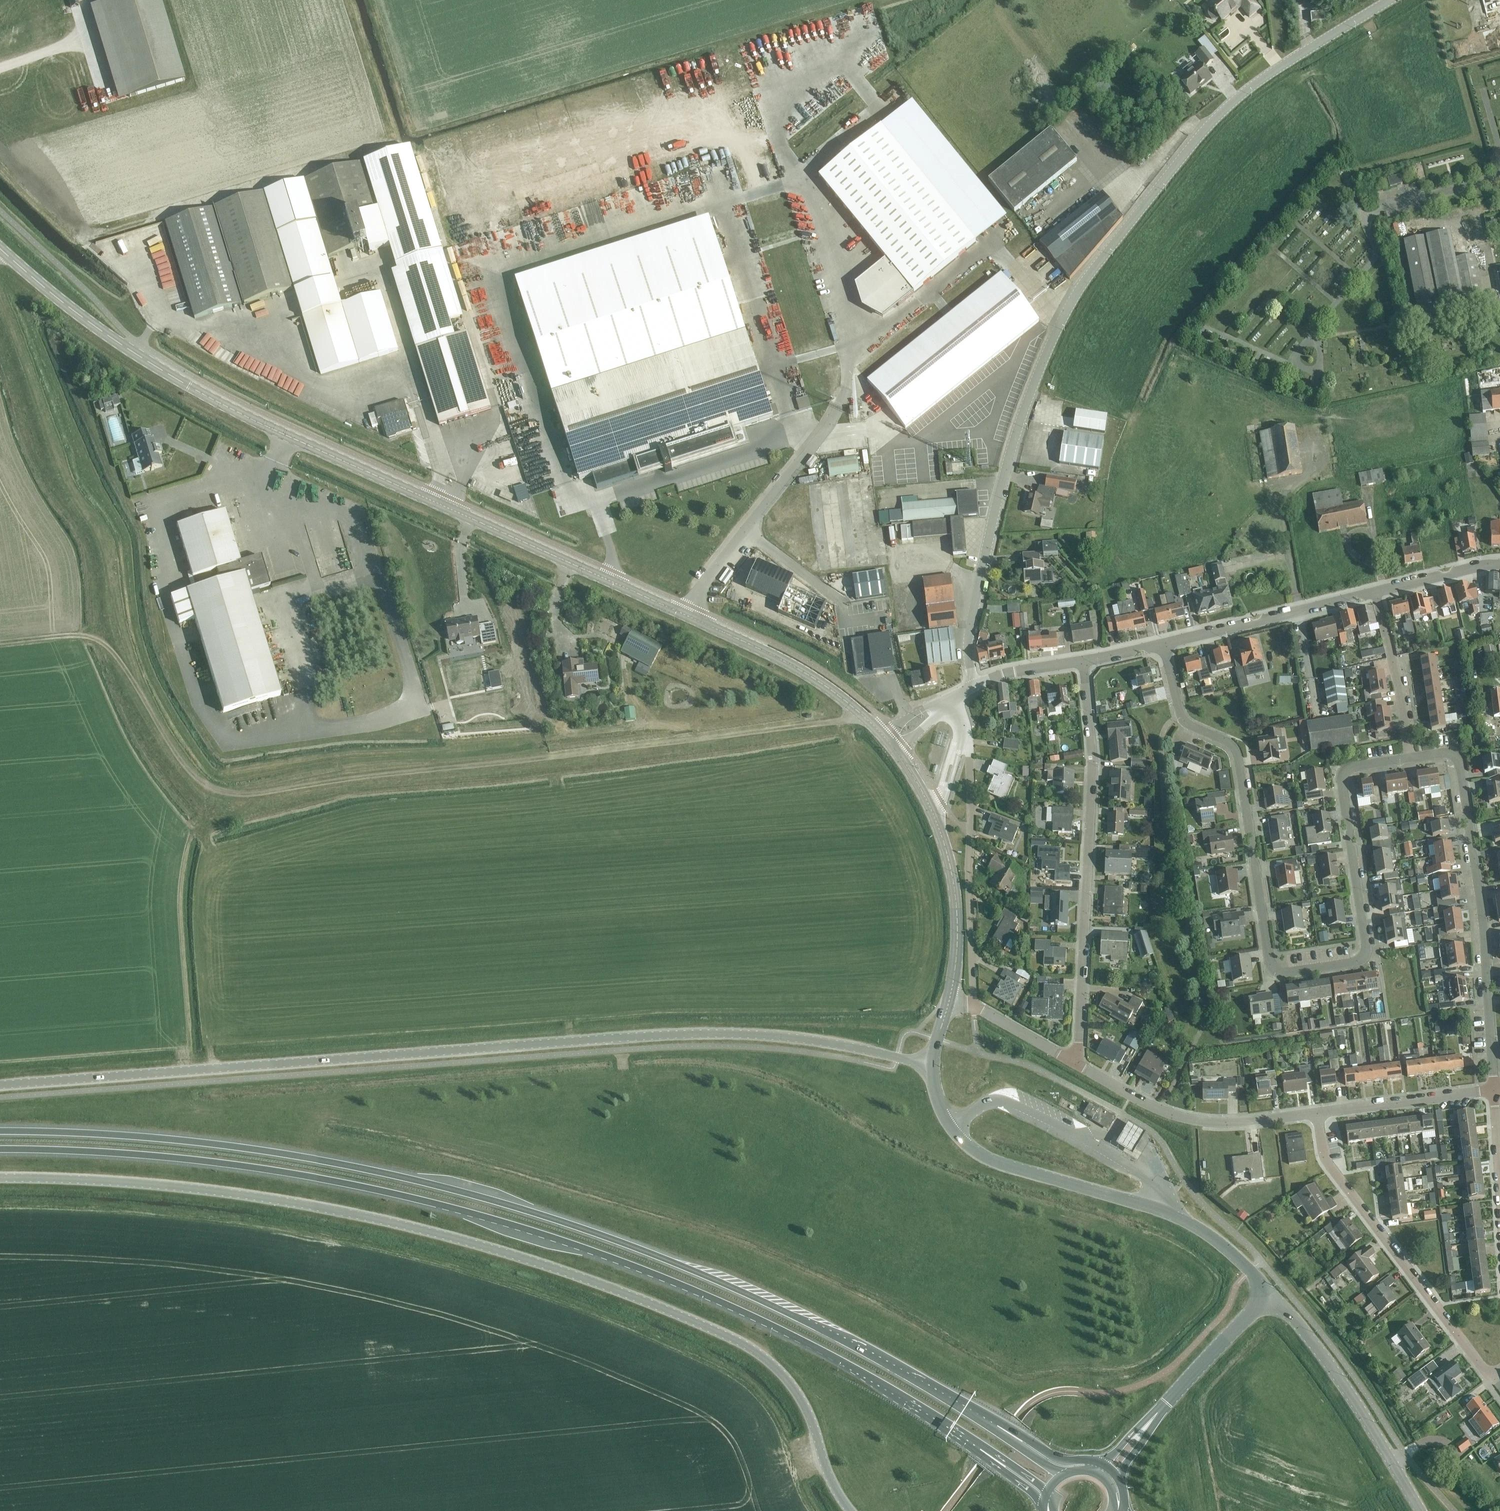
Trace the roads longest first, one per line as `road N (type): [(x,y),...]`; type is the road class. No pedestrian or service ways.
road 1 (trunk): [(998,1426),(794,1316),(644,1251),(507,1204),(264,1151),(0,1131)]
road 2 (trunk): [(0,1150),(261,1169),(503,1222),(777,1328),(983,1452)]
road 3 (unclassified): [(0,1178),(209,1190),(372,1216),(563,1269),(699,1322),(763,1355),(789,1382),(849,1510)]
road 4 (track): [(0,646),(78,637),(103,644),(182,766),(216,792),(232,794),(863,717)]
road 5 (unclassified): [(0,1085),(678,1034),(810,1040),(929,1062)]
road 6 (residential): [(975,685),(967,647),(989,536),(1059,330),(1095,270),(1232,101),(1388,0)]
road 7 (secondary): [(686,616),(190,387),(63,304),(0,250)]
road 8 (residential): [(1410,757),(1348,768),(1340,781),(1367,946),(1361,961),(1280,974),(1269,963),(1235,748),(1182,720),(1163,645)]
road 9 (residential): [(1071,1061),(1079,1046),(1093,755),(1083,661)]
road 10 (residential): [(1494,1090),(1463,766),(1448,752),(1410,757)]
road 11 (track): [(0,322),(48,464),(94,554),(103,644)]
road 12 (residential): [(1499,1370),(1483,1368),(1329,1170),(1317,1113)]
road 13 (secondary): [(929,1062),(944,1117),(969,1147),(1003,1165),(1160,1210)]
road 14 (residential): [(974,1006),(963,724)]
road 15 (unclassified): [(686,616),(847,390)]
road 16 (tertiary): [(1422,1510),(1318,1349),(1270,1294)]
road 17 (residential): [(1071,1061),(1152,1106),(1219,1125),(1317,1113)]
road 18 (secondary): [(886,740),(788,662),(686,616)]
road 19 (tertiary): [(1163,645),(1377,592)]
road 20 (secondary): [(949,1000),(955,902),(929,805)]
road 21 (residential): [(1317,1113),(1494,1090)]
road 22 (unclassified): [(1410,757),(1377,592)]
road 23 (secondary): [(1158,1412),(1270,1294)]
road 24 (secondary): [(1270,1294),(1214,1237),(1160,1210)]
road 25 (tertiary): [(1377,592),(1499,564)]

